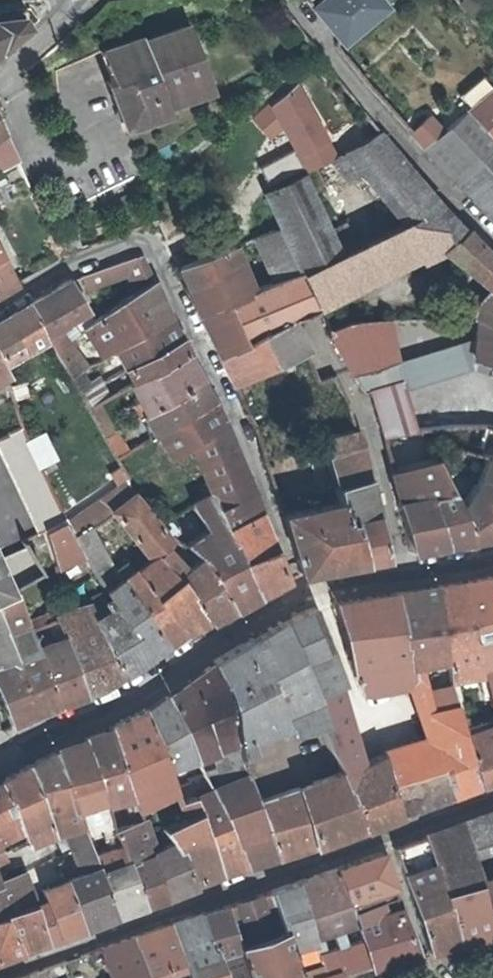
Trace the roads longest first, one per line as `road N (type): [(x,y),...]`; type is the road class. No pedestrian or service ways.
road 1 (residential): [(0,304),(68,265),(150,242),(264,487),(299,594)]
road 2 (residential): [(492,793),(0,970)]
road 3 (tertiary): [(299,594),(113,706),(0,762)]
road 4 (residential): [(492,246),(373,114),(293,4)]
road 5 (residential): [(315,323),(363,425),(405,573)]

